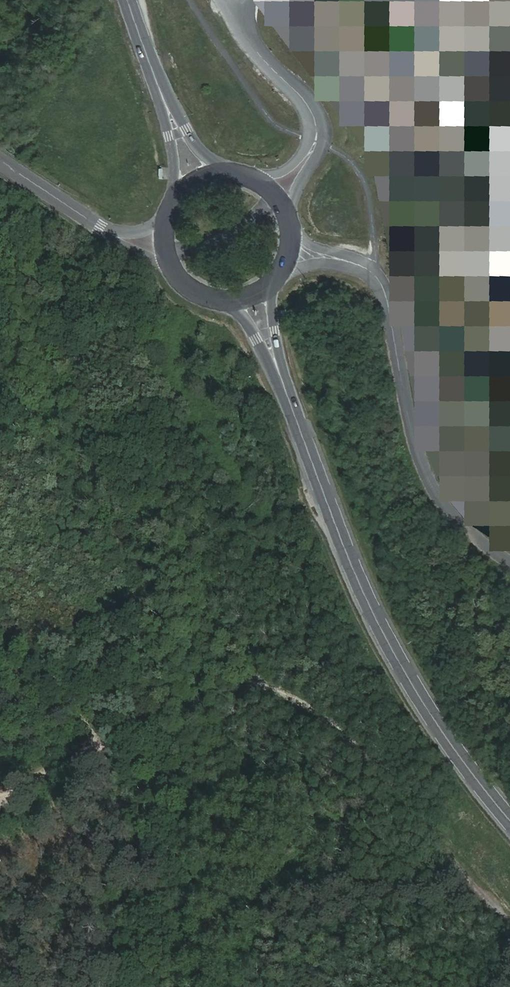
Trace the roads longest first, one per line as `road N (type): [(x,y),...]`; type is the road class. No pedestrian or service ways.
road 1 (track): [(509,892),(377,723),(325,681),(291,666),(239,660),(181,677),(0,794)]
road 2 (primary): [(509,816),(373,617),(318,493),(278,371)]
road 3 (unclassified): [(316,141),(311,109),(247,38),(228,0)]
road 4 (unclassified): [(0,163),(107,232)]

